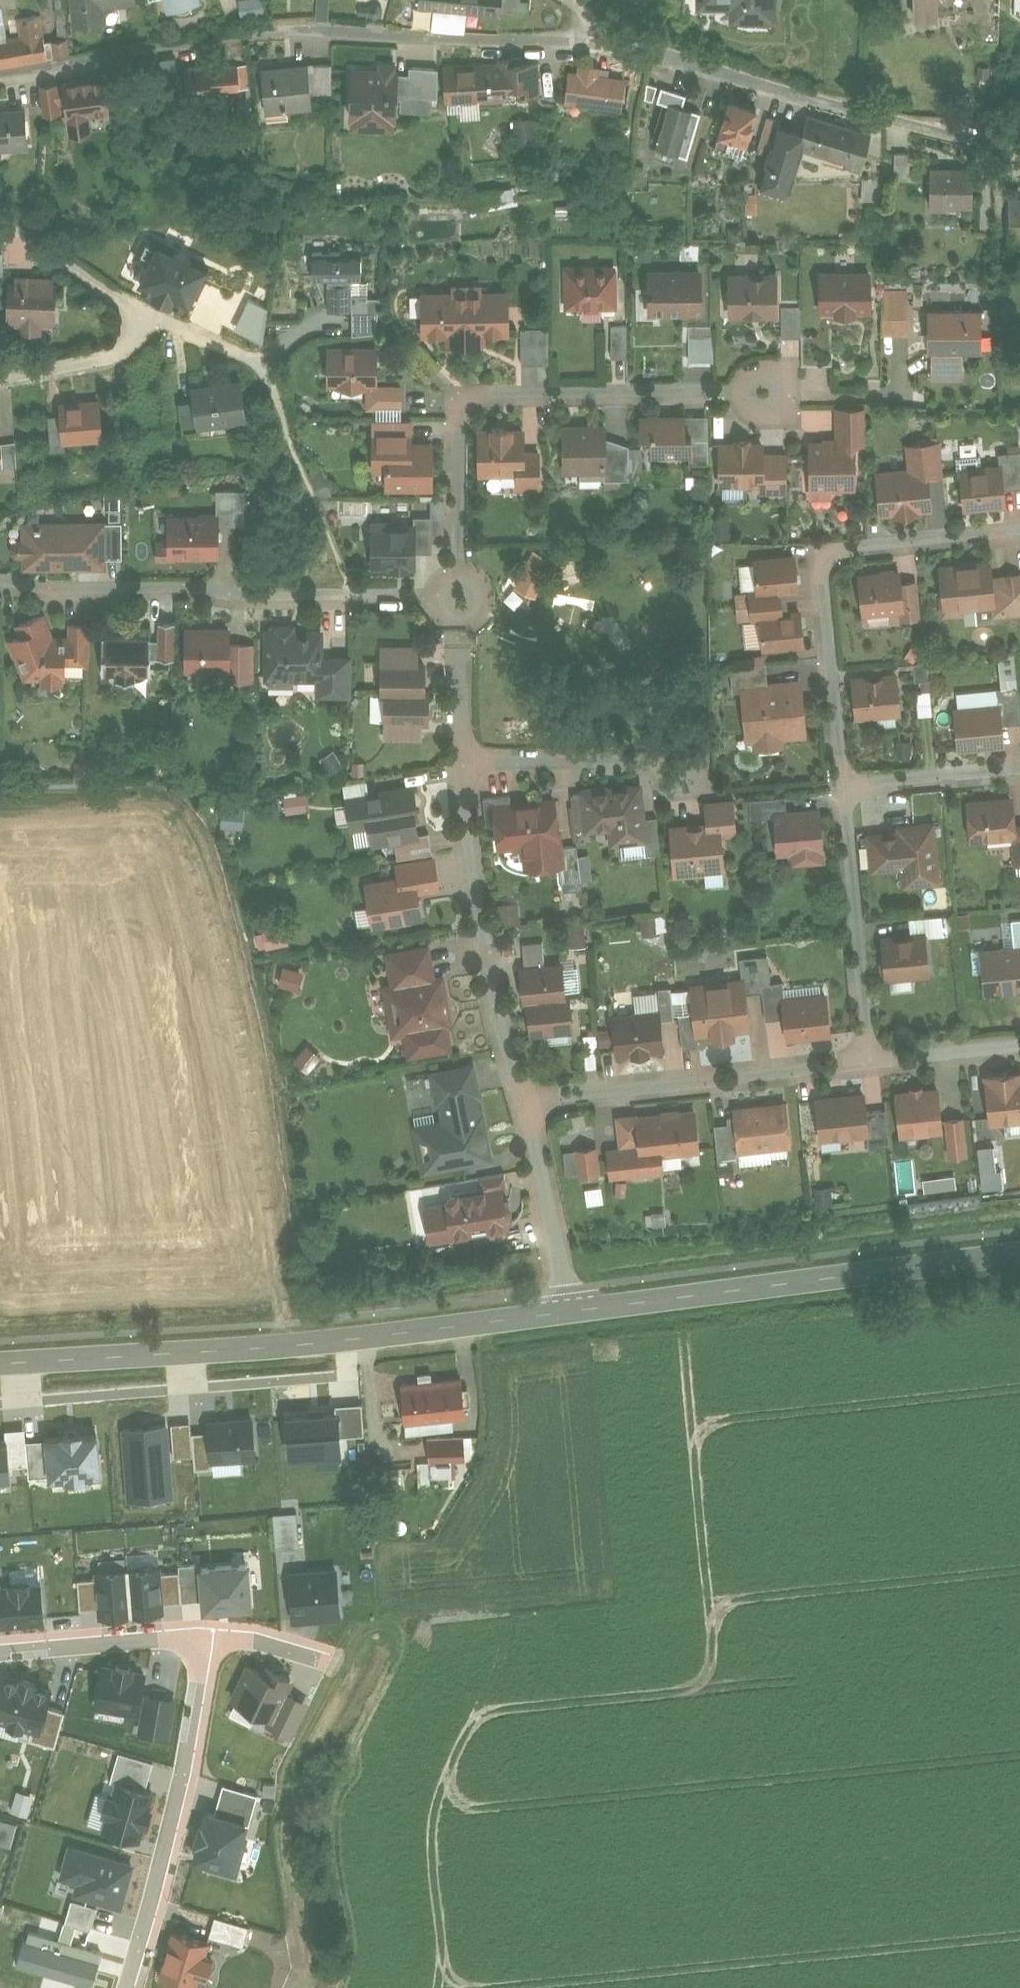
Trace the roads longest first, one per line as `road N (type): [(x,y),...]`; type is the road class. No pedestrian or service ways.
road 1 (residential): [(595,30),(241,19),(0,60)]
road 2 (tertiary): [(0,1362),(342,1341),(567,1310)]
road 3 (residential): [(459,594),(455,395),(759,389)]
road 4 (residential): [(459,594),(66,592),(0,582)]
road 5 (tertiary): [(567,1310),(1019,1254)]
road 6 (residential): [(1019,529),(812,548),(837,786)]
road 7 (residential): [(1019,143),(595,30)]
road 8 (residential): [(125,1987),(198,1727),(204,1636)]
road 9 (residential): [(530,1102),(493,1015),(464,867),(459,761)]
road 10 (residential): [(530,1102),(867,1068)]
road 11 (residential): [(837,786),(867,1068)]
road 12 (residential): [(459,761),(637,762),(681,777)]
road 13 (residential): [(567,1310),(530,1102)]
road 14 (residential): [(204,1636),(0,1650)]
road 15 (residential): [(0,219),(24,228),(152,320)]
road 16 (residential): [(837,786),(1019,769)]
road 17 (residential): [(0,377),(123,351),(152,320)]
road 18 (residential): [(459,761),(459,594)]
road 19 (residential): [(867,1068),(1019,1047)]
road 20 (residential): [(204,1636),(248,1637),(326,1658)]

